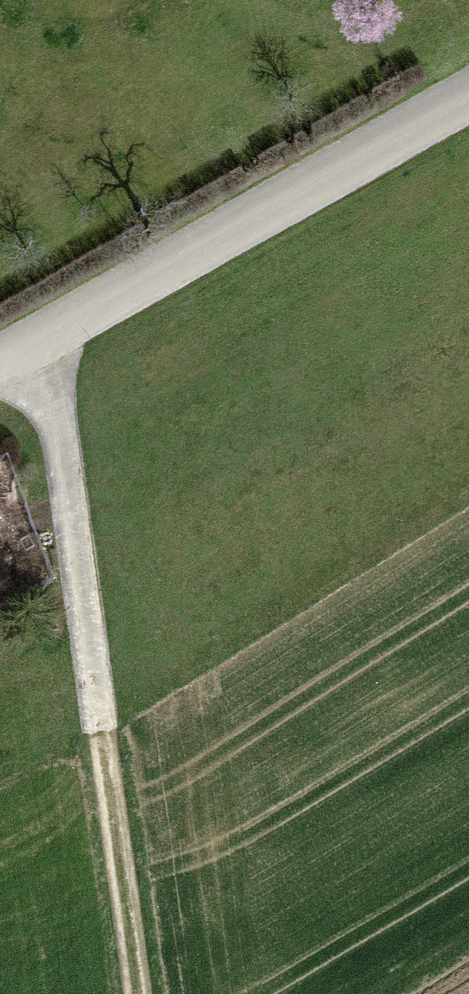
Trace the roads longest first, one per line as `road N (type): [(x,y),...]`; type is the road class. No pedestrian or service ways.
road 1 (residential): [(468,92),(30,350)]
road 2 (unclassified): [(83,714),(30,350)]
road 3 (track): [(128,993),(83,714)]

